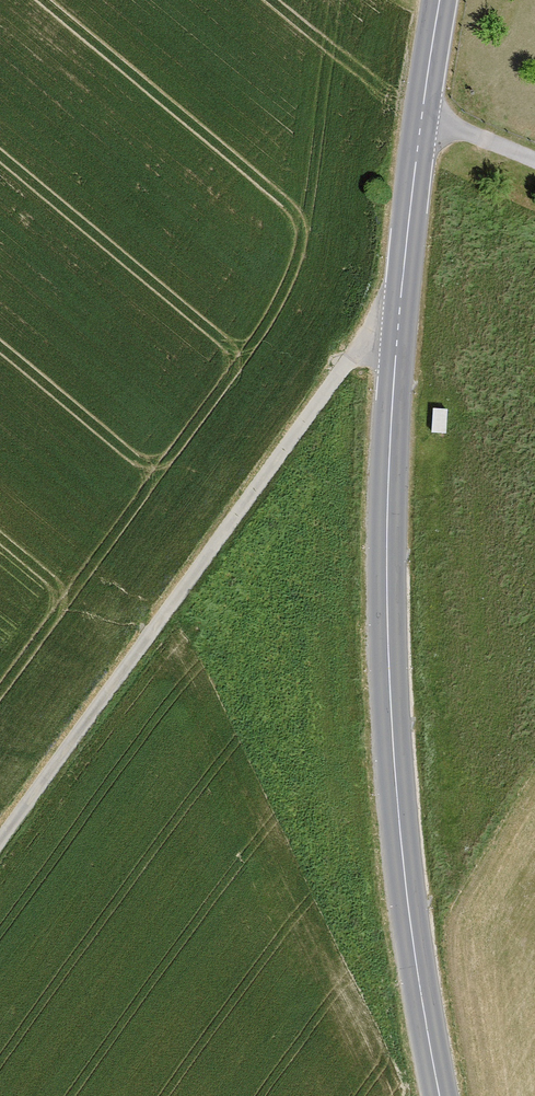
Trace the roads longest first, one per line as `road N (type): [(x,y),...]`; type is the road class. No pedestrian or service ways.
road 1 (secondary): [(440,1095),(397,800),(387,569),(398,329),(440,0)]
road 2 (track): [(398,329),(342,370),(0,838)]

